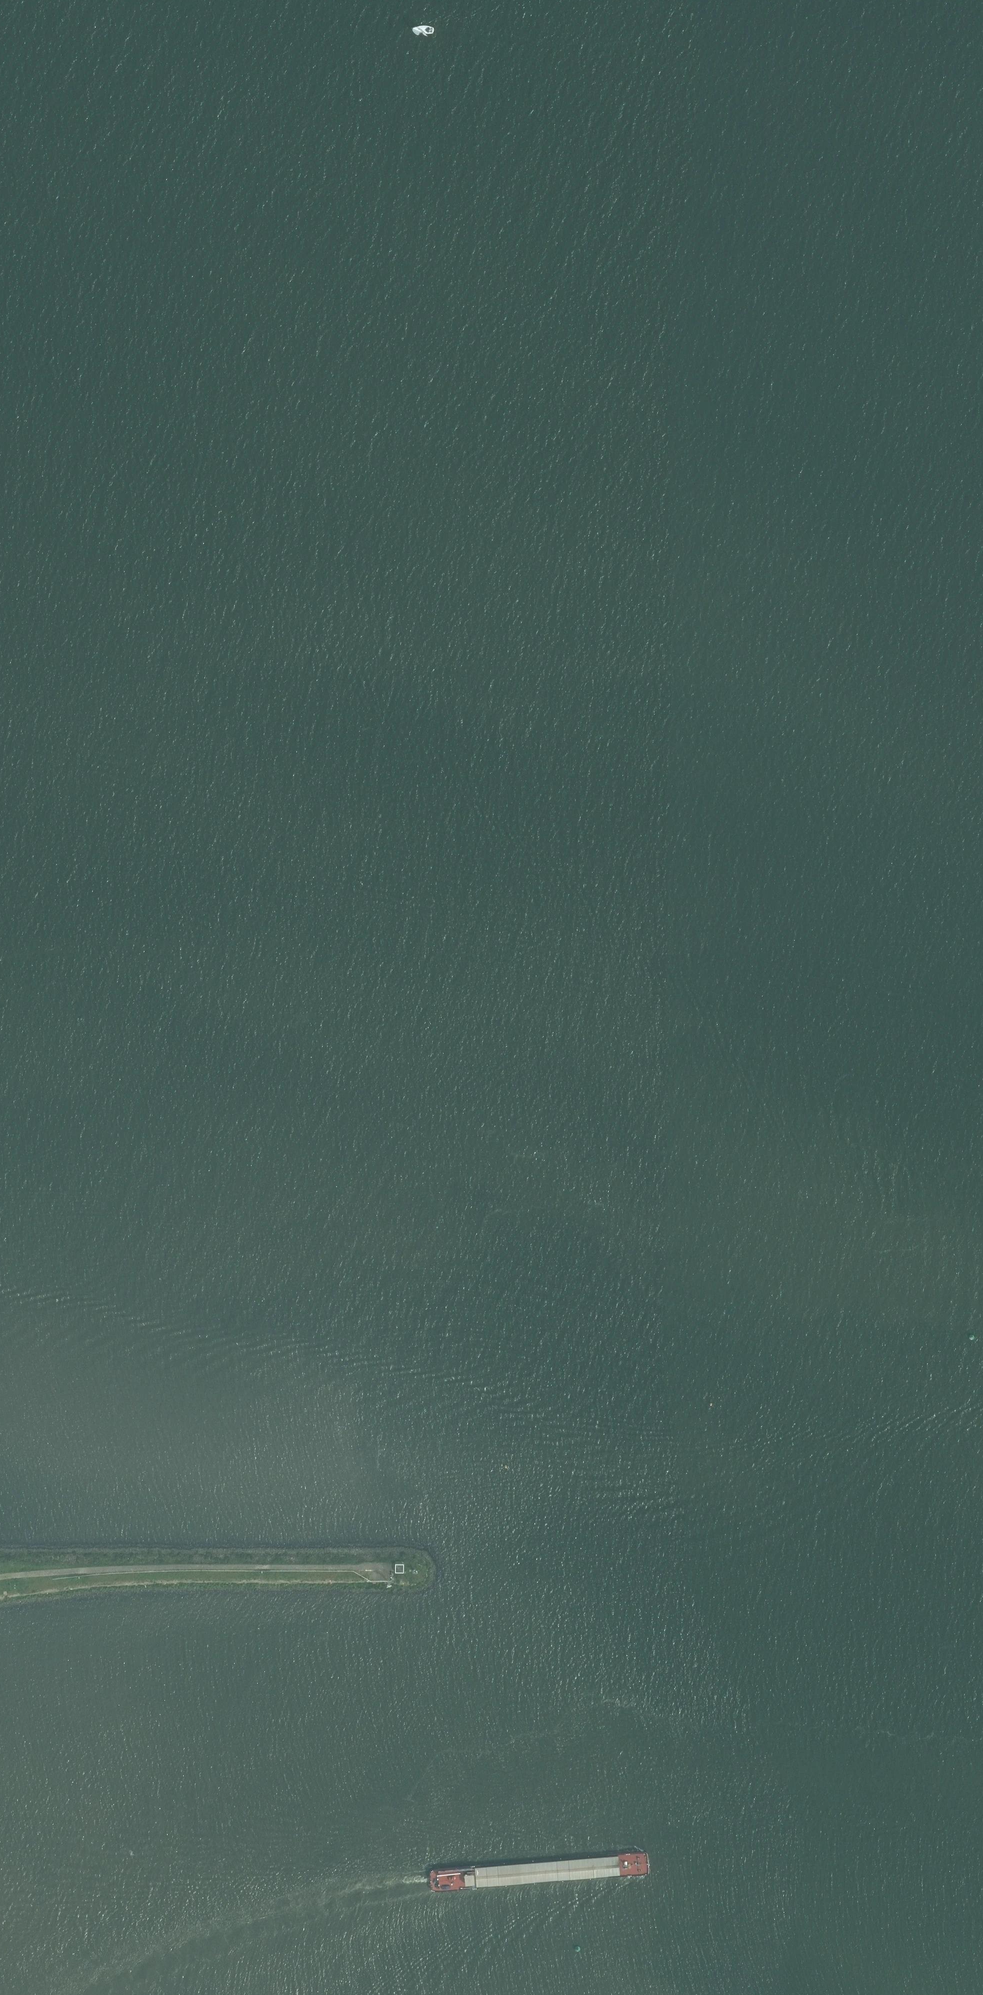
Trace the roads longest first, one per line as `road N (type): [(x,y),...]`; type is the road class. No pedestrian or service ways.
road 1 (unclassified): [(0,1582),(391,1574)]

